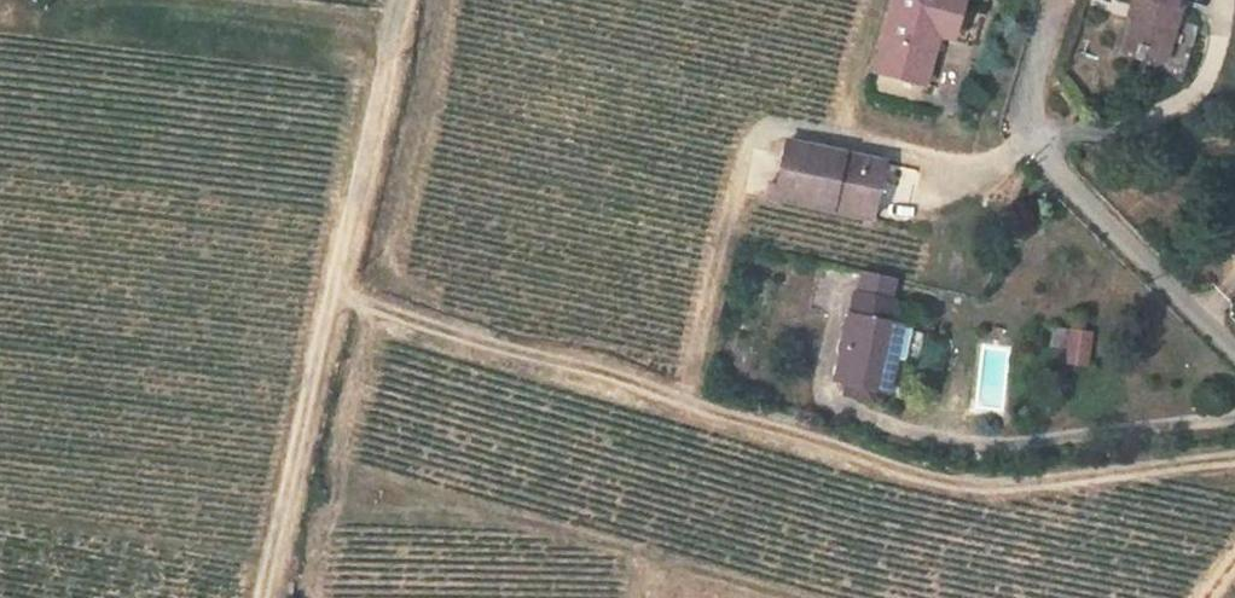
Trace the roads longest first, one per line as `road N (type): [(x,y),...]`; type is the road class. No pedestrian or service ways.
road 1 (track): [(1234,451),(1009,487),(951,485),(501,359),(334,298)]
road 2 (residential): [(1059,0),(1030,95),(1032,132),(1059,174),(1234,353)]
road 3 (track): [(334,298),(264,597)]
road 4 (track): [(397,0),(334,298)]

